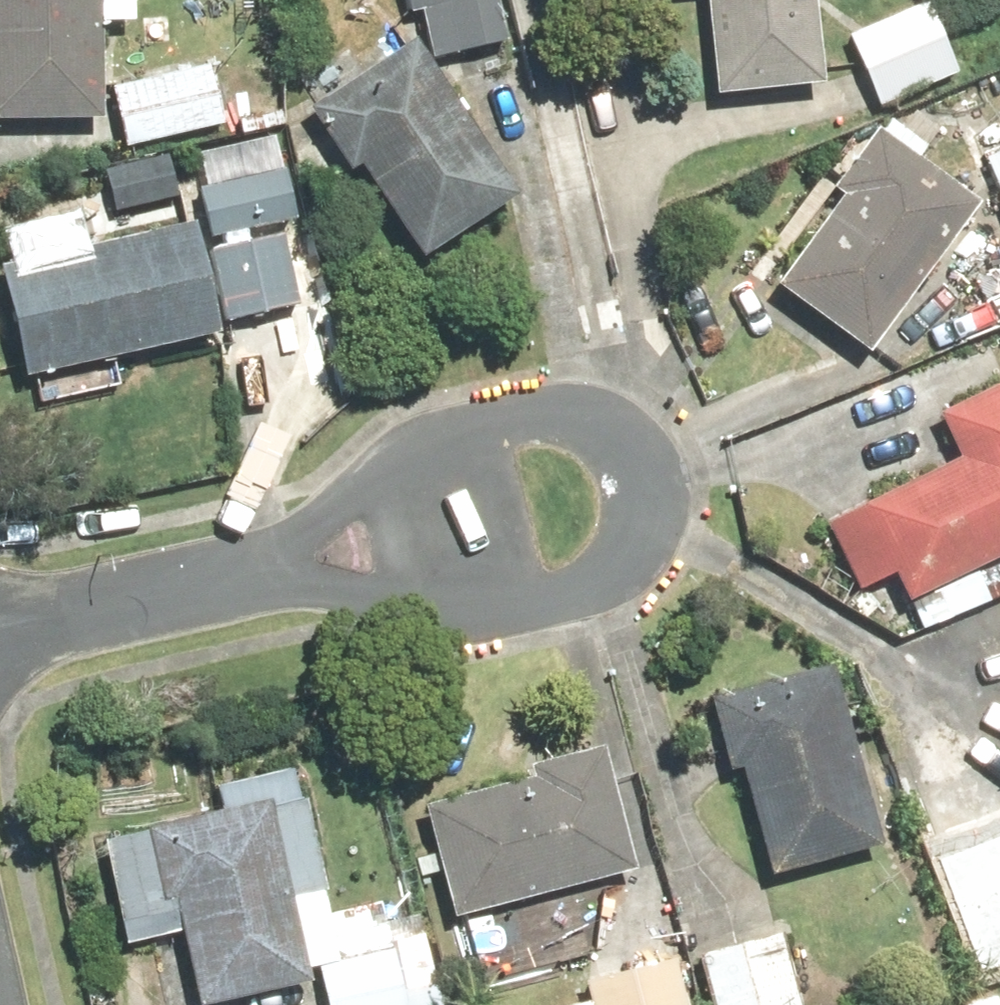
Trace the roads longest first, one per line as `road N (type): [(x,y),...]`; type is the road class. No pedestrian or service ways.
road 1 (residential): [(297,560),(460,611),(586,592),(639,563),(664,521),(645,452),(614,435),(531,434),(391,490)]
road 2 (residential): [(297,560),(0,623)]

